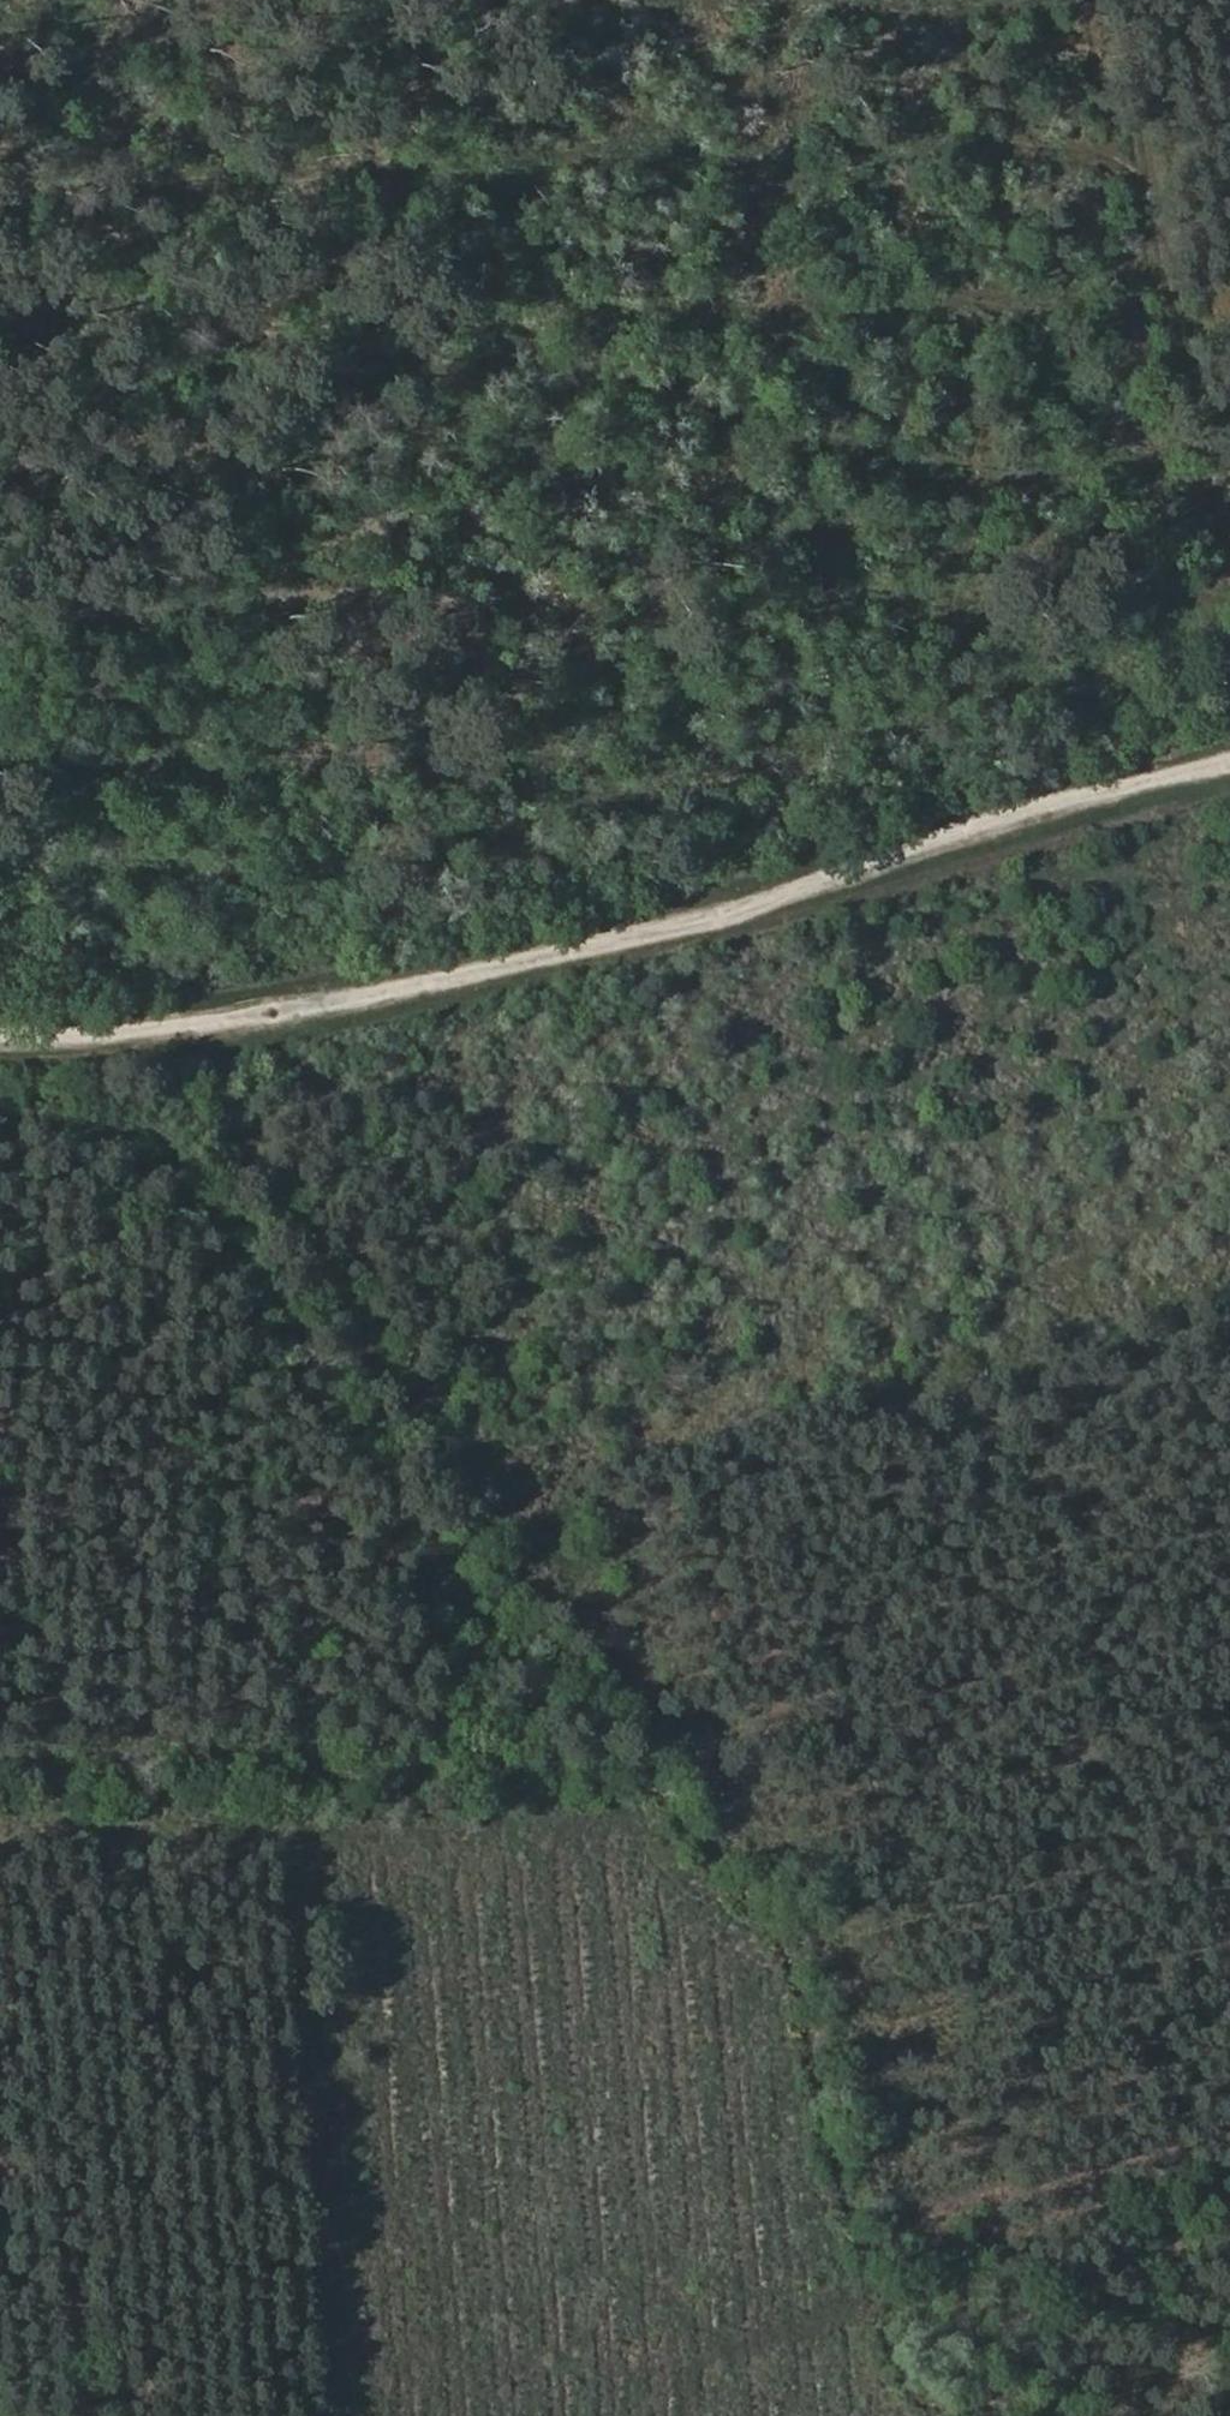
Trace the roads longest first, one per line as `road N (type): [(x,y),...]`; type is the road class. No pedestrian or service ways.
road 1 (track): [(1229,811),(418,1069),(0,1050)]

